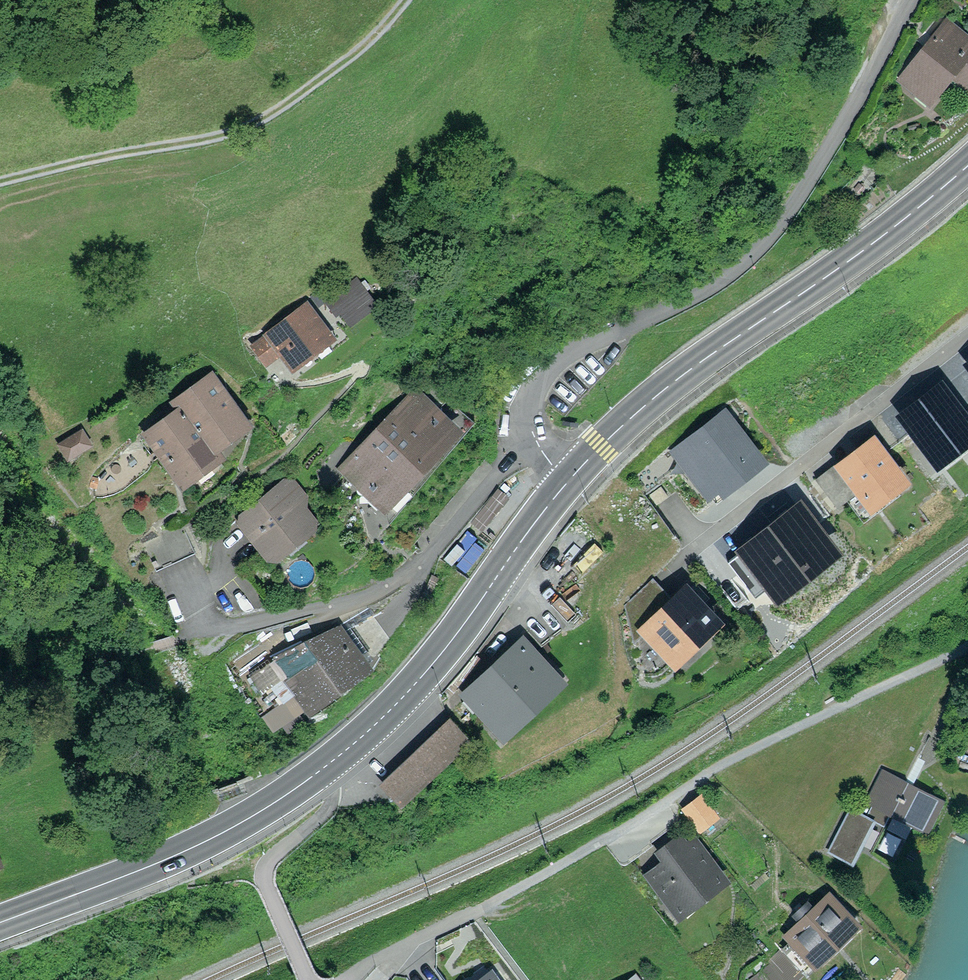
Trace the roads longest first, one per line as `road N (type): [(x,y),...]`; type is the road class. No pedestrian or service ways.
road 1 (residential): [(910,0),(779,227),(757,251),(726,277),(589,340),(537,375),(527,421),(567,483)]
road 2 (primary): [(567,483),(668,387),(864,250),(967,166)]
road 3 (track): [(404,0),(359,52),(247,128),(0,181)]
road 4 (residential): [(967,337),(667,574)]
road 5 (primary): [(327,765),(449,645),(567,483)]
road 6 (primary): [(0,923),(168,859),(327,765)]
road 7 (residential): [(336,979),(599,844)]
road 8 (residential): [(327,765),(329,807),(274,859),(267,882),(311,979)]

